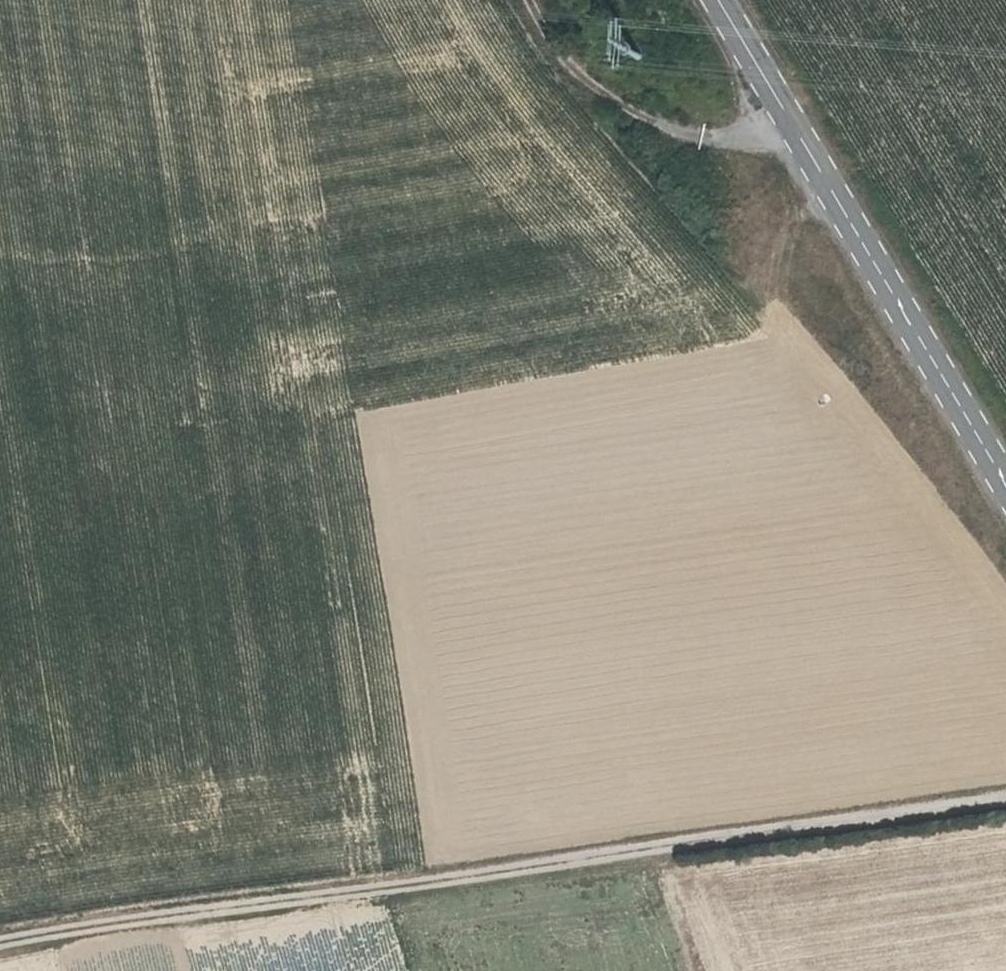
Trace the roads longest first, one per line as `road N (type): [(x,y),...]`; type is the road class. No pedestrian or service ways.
road 1 (track): [(0,943),(1005,803)]
road 2 (tertiary): [(1005,479),(717,0)]

